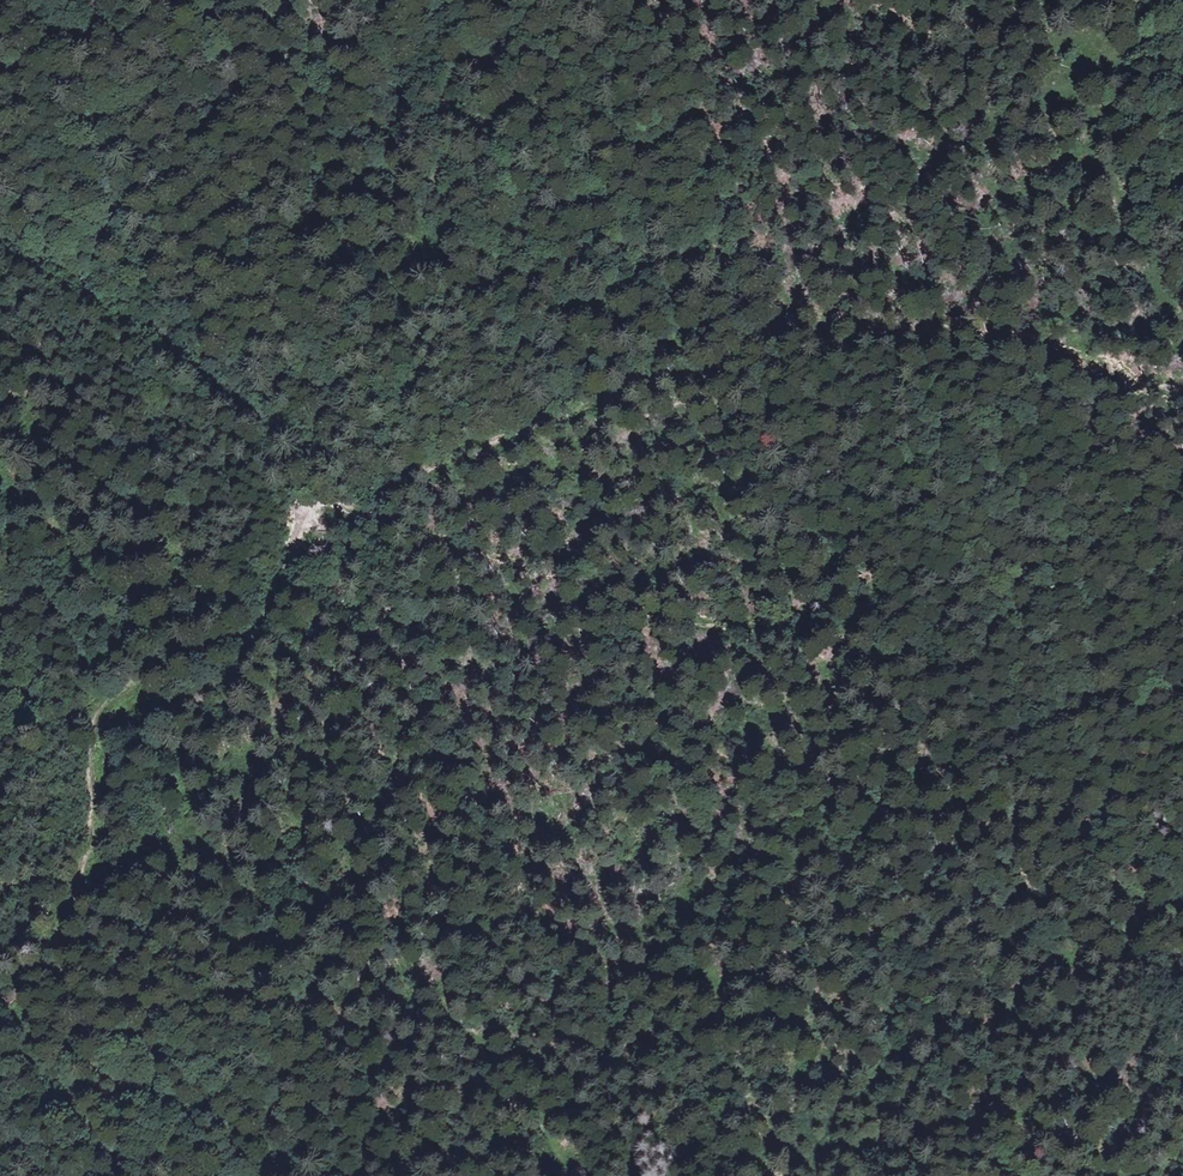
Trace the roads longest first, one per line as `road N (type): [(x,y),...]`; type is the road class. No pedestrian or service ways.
road 1 (track): [(367,522),(311,512),(271,620),(178,648),(114,698),(95,754),(92,837),(77,893),(35,969),(0,987)]
road 2 (track): [(779,1175),(761,1116),(700,991)]

